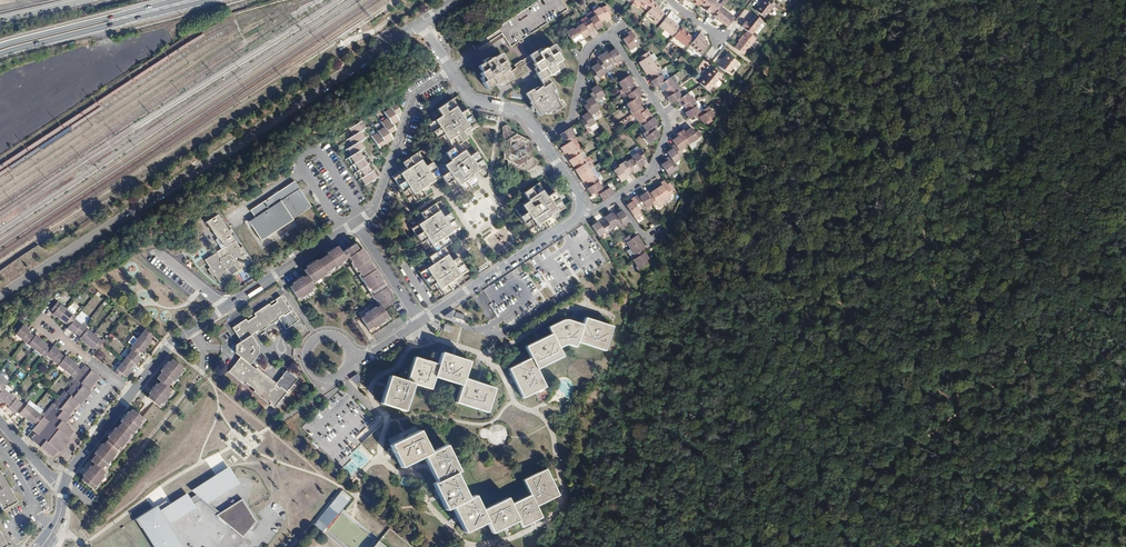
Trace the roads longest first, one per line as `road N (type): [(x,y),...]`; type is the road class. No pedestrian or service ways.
road 1 (track): [(984,546),(963,407),(869,0)]
road 2 (residential): [(0,296),(422,22)]
road 3 (residential): [(611,33),(668,130),(649,175),(594,212),(581,211)]
road 4 (primary): [(0,55),(213,0)]
road 5 (residential): [(581,211),(421,321)]
road 6 (residential): [(356,223),(375,209),(415,97),(452,71)]
road 7 (primary): [(174,0),(0,45)]
road 8 (residential): [(356,223),(228,306)]
road 9 (residential): [(542,140),(571,120),(586,52),(611,33)]
road 10 (residential): [(131,394),(170,347),(228,306)]
road 11 (residential): [(452,71),(471,99),(519,111),(542,140)]

